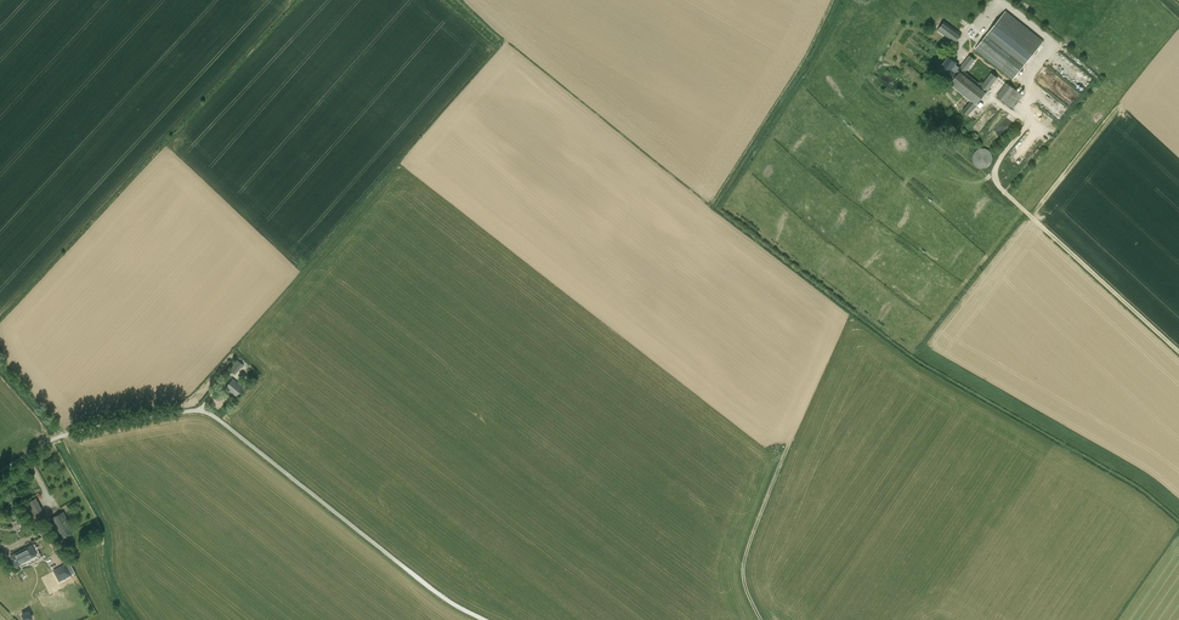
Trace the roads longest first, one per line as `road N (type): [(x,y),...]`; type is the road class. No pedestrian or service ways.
road 1 (unclassified): [(487,619),(425,583),(207,411),(60,435),(0,471)]
road 2 (track): [(1022,131),(997,166),(999,187),(1178,352)]

